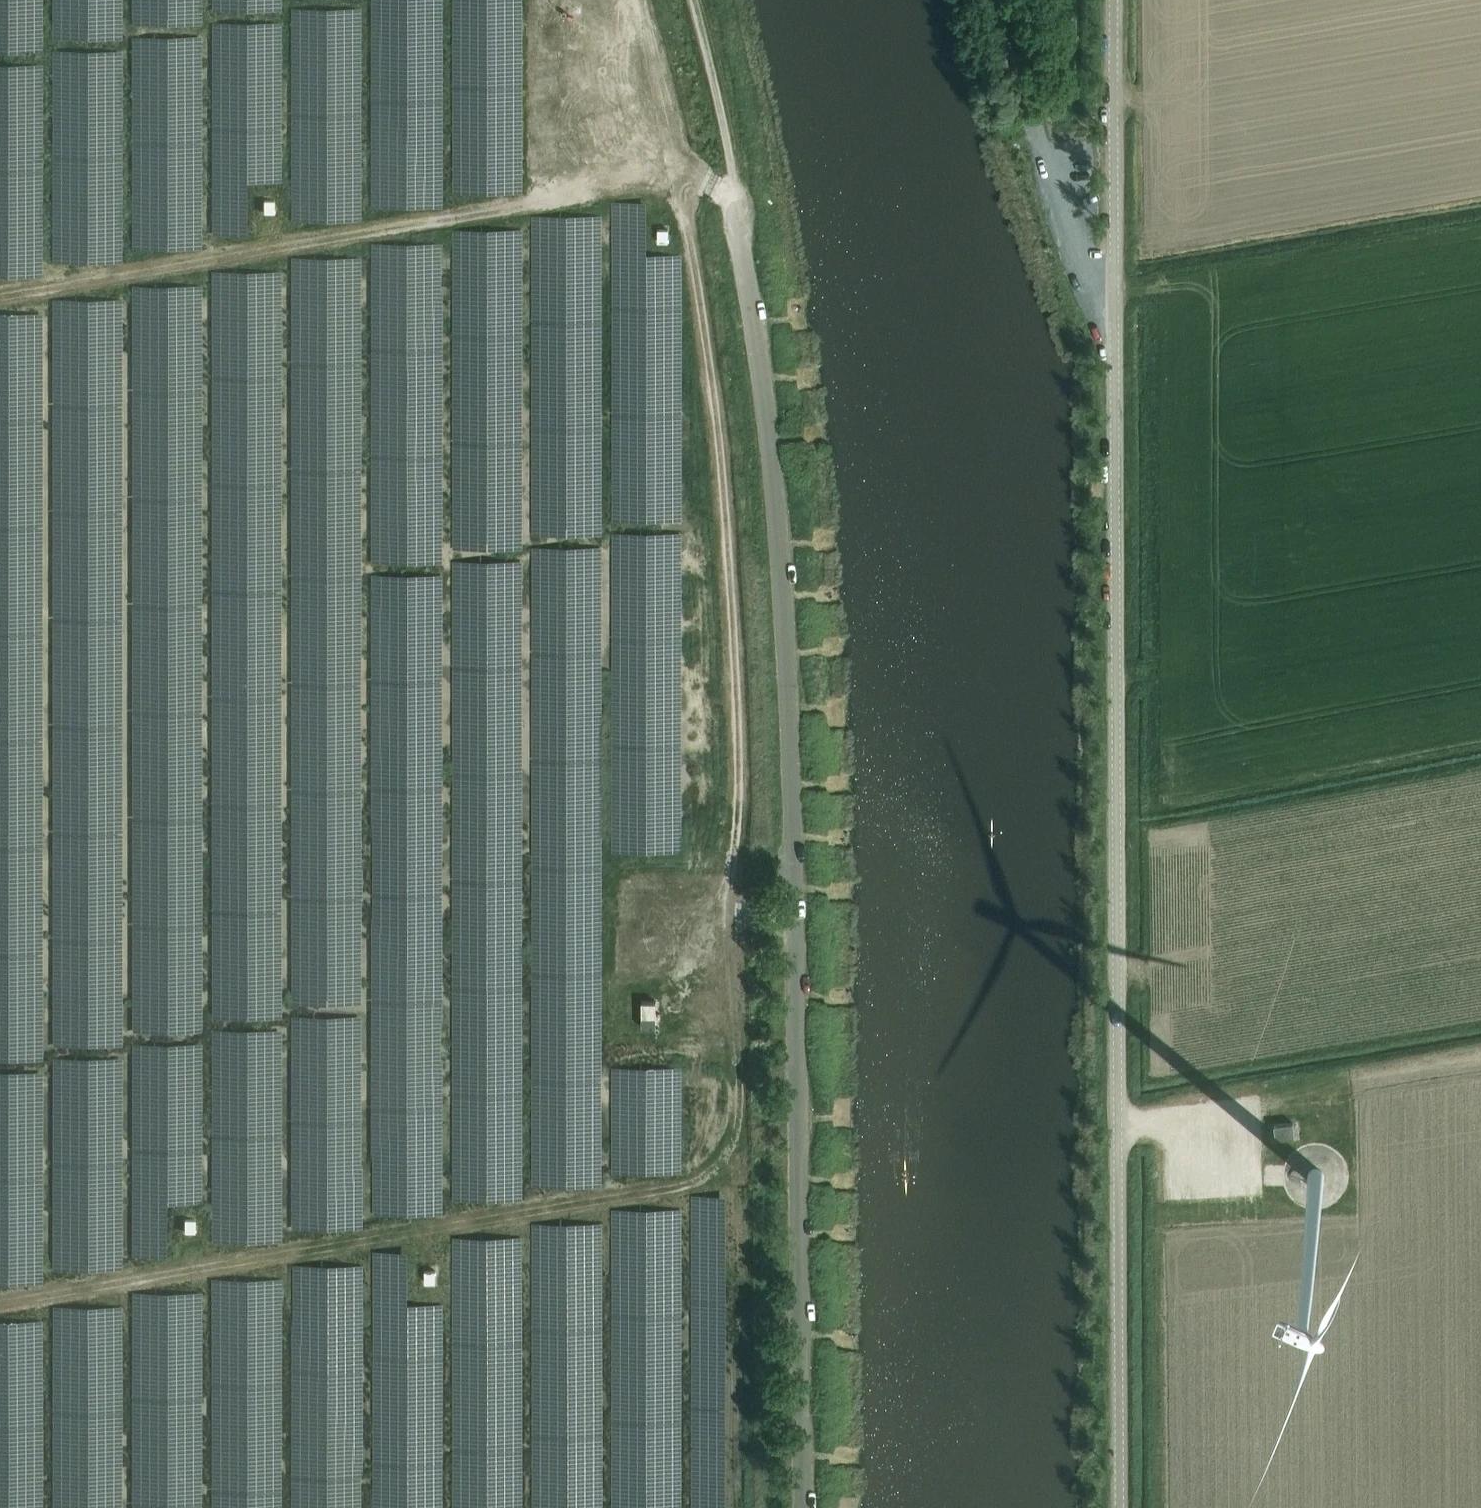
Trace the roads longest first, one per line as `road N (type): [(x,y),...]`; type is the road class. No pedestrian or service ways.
road 1 (unclassified): [(1117,1507),(1115,0)]
road 2 (unclassified): [(798,1507),(787,741),(735,211)]

